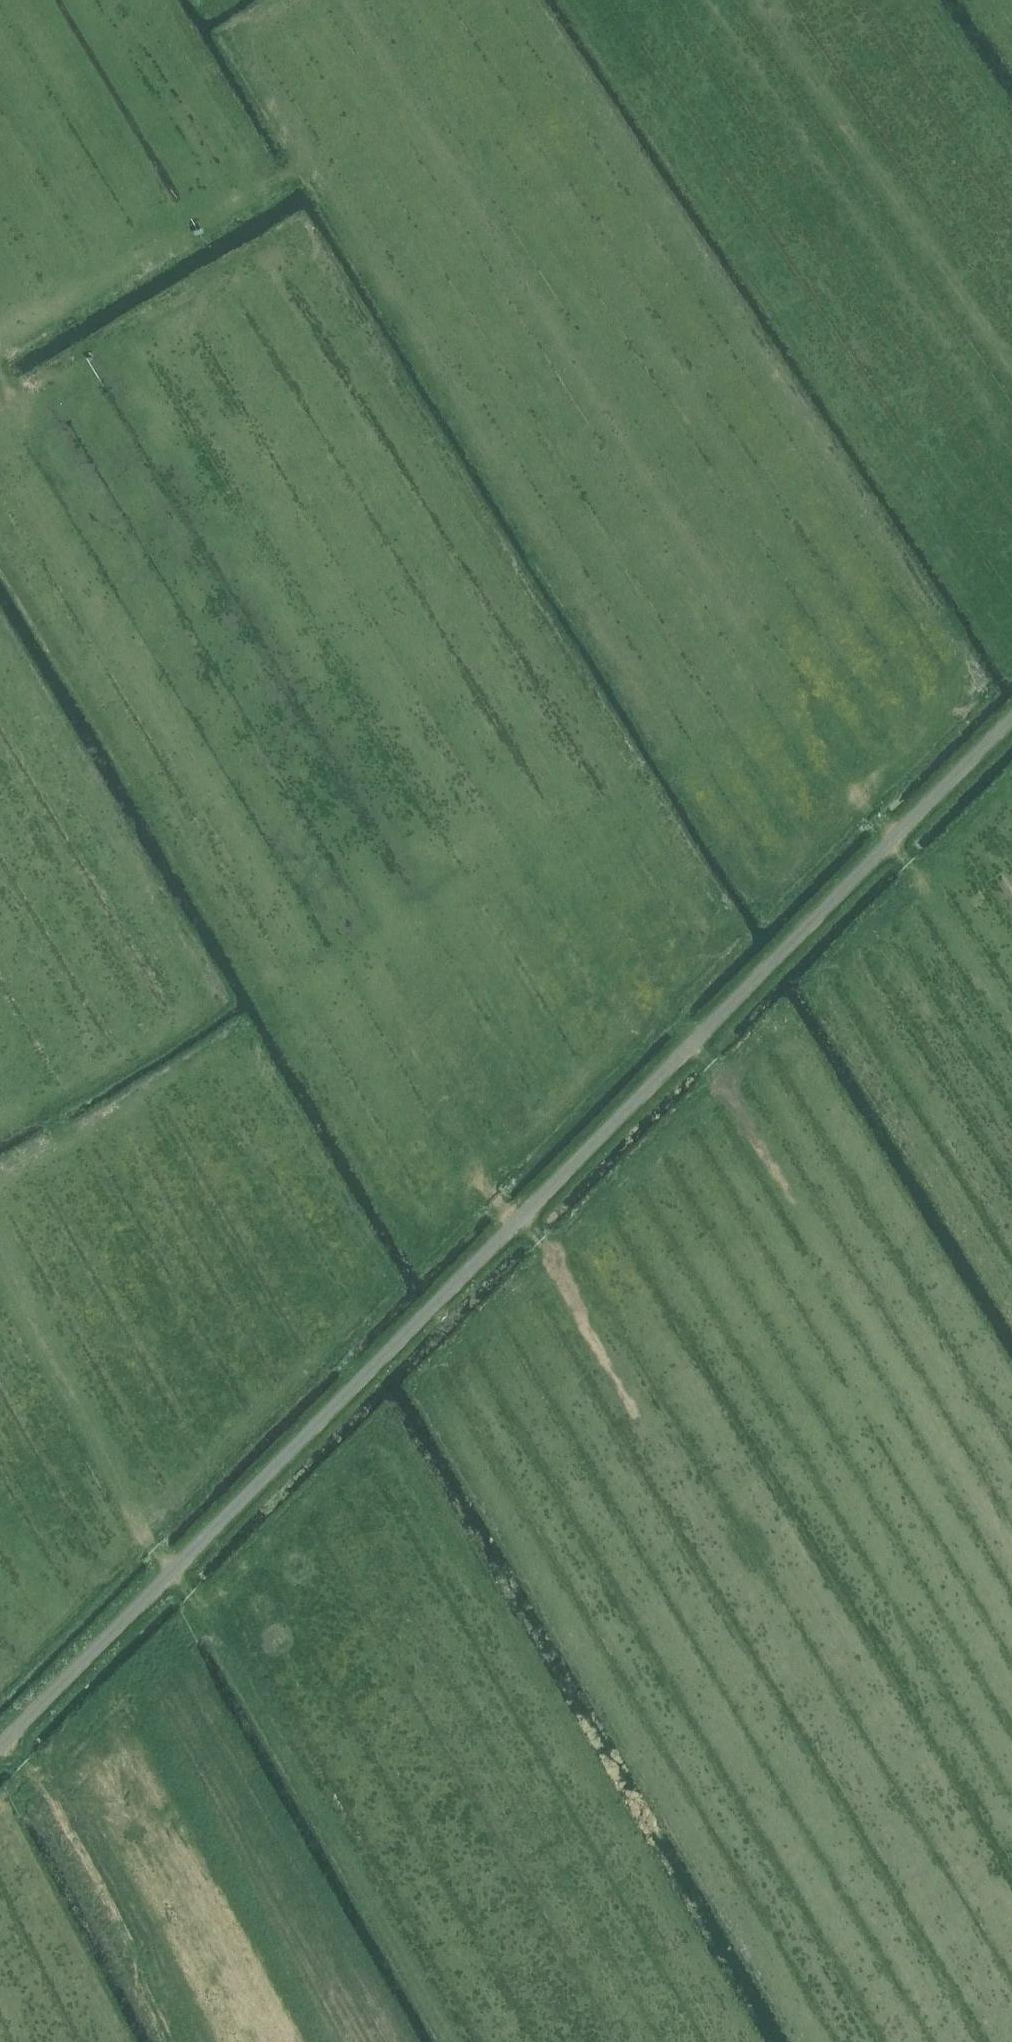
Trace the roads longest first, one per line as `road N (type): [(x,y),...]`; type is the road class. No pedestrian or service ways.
road 1 (unclassified): [(0,1745),(1011,719)]

